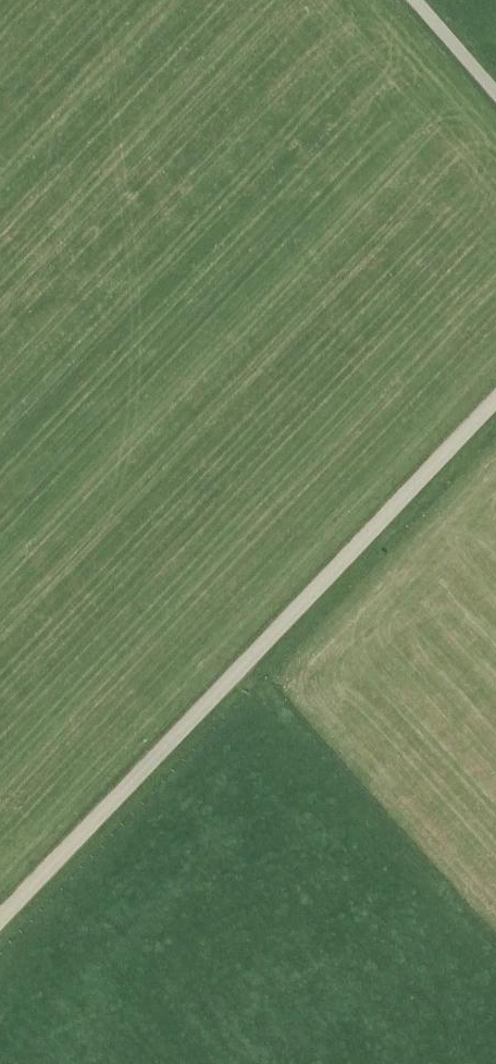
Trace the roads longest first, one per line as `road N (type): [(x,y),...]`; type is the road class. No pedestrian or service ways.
road 1 (track): [(495,401),(0,916)]
road 2 (track): [(412,0),(495,96)]

